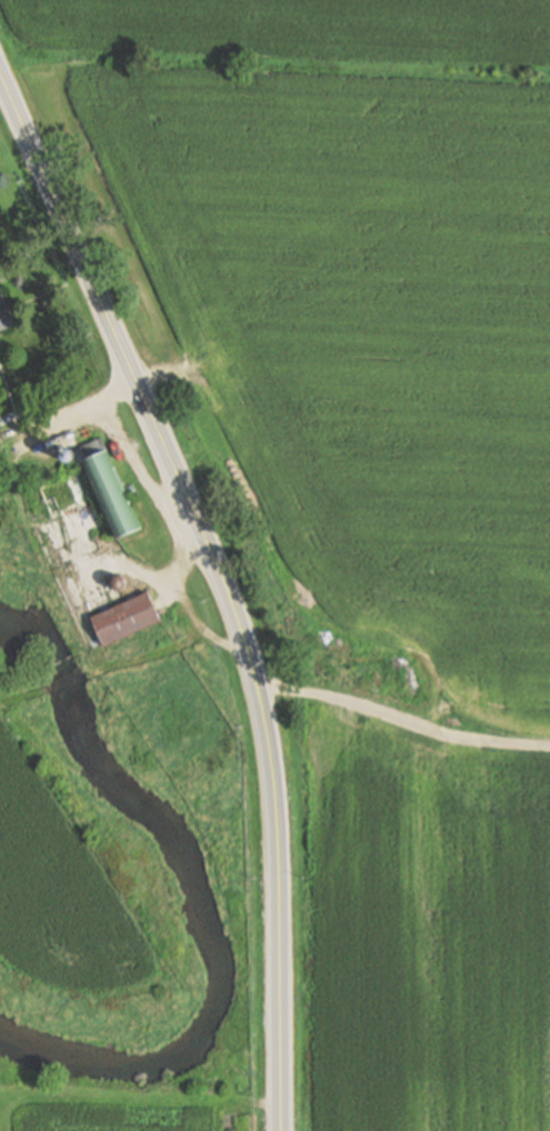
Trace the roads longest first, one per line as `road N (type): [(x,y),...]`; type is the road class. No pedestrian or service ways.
road 1 (primary): [(375,0),(301,842),(299,1130)]
road 2 (residential): [(314,693),(280,683),(233,605),(0,67)]
road 3 (track): [(549,749),(467,744),(314,693)]

